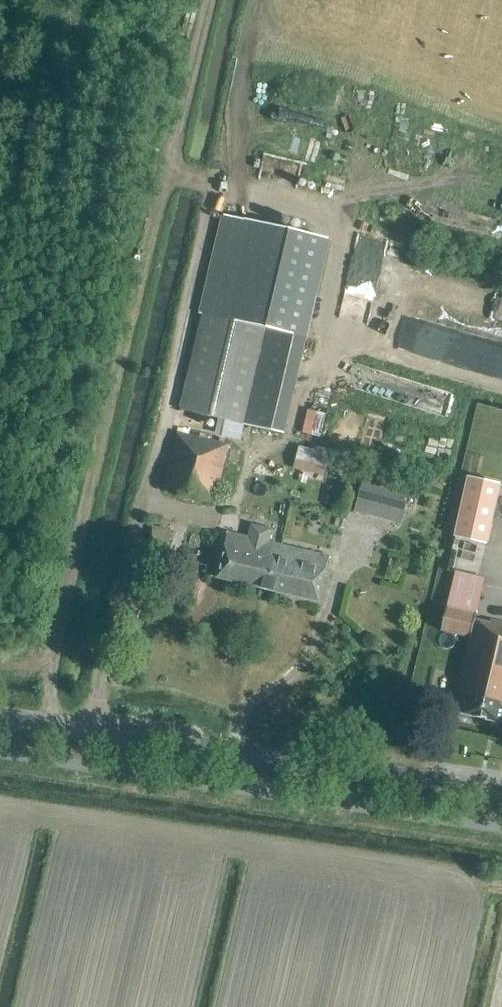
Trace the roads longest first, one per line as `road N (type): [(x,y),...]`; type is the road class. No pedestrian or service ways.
road 1 (secondary): [(501,796),(0,719)]

